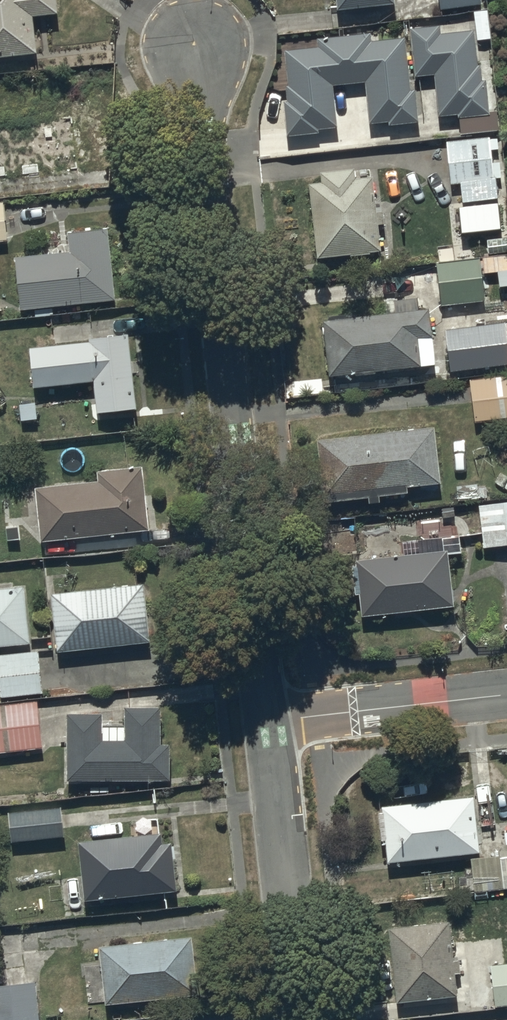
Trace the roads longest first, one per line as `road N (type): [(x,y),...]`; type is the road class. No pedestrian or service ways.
road 1 (residential): [(269,721),(197,47)]
road 2 (residential): [(300,1019),(269,721)]
road 3 (residential): [(269,721),(506,694)]

